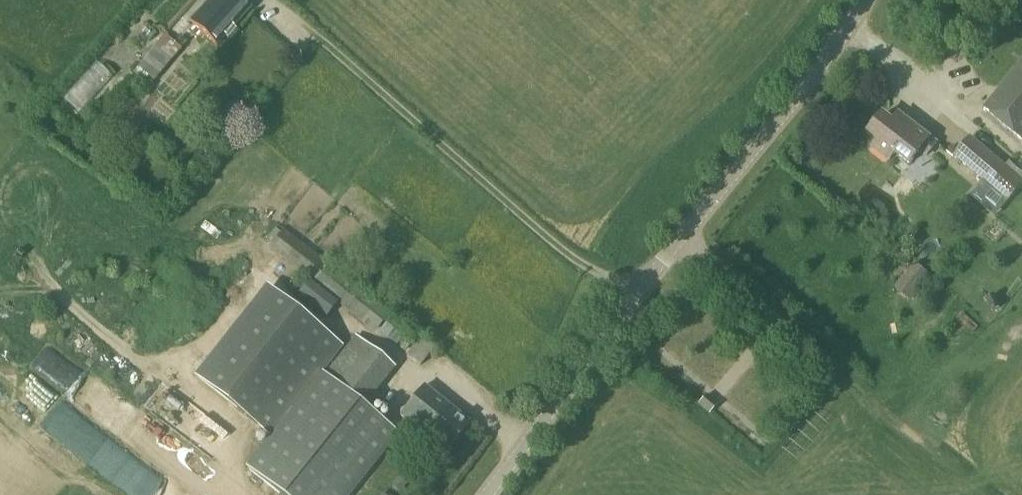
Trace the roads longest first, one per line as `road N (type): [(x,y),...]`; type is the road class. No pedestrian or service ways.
road 1 (unclassified): [(493,494),(871,0)]

